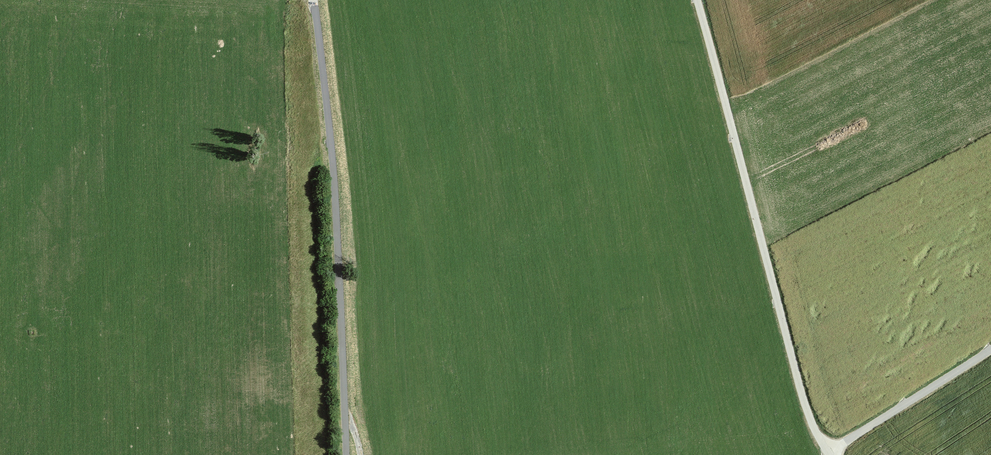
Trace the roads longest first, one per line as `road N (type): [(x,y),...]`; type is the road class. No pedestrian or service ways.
road 1 (unclassified): [(696,0),(807,412),(829,454)]
road 2 (unclassified): [(312,0),(334,158),(346,454)]
road 3 (unclassified): [(829,454),(990,351)]

